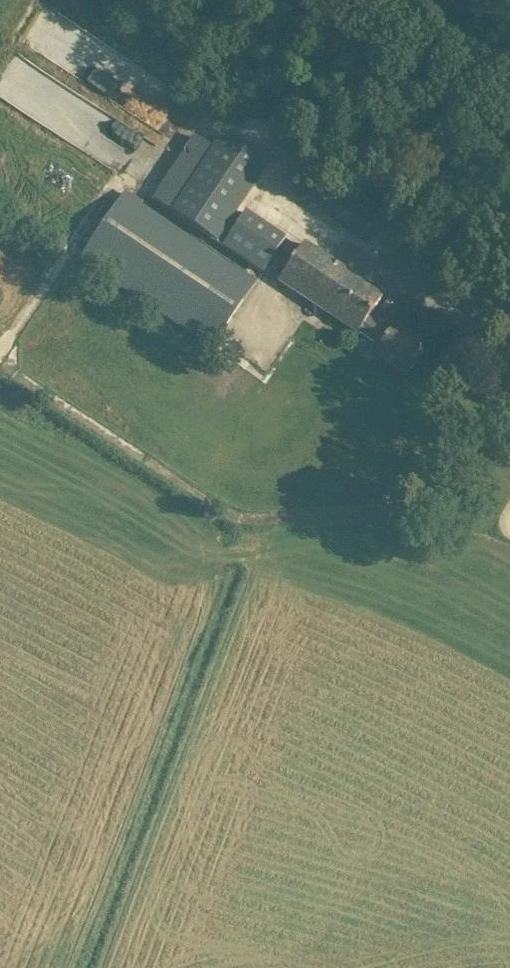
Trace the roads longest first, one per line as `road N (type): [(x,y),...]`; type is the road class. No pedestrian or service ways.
road 1 (track): [(0,362),(239,516),(263,520),(399,508),(442,488),(476,443),(509,373)]
road 2 (tertiary): [(509,144),(381,74),(288,0)]

